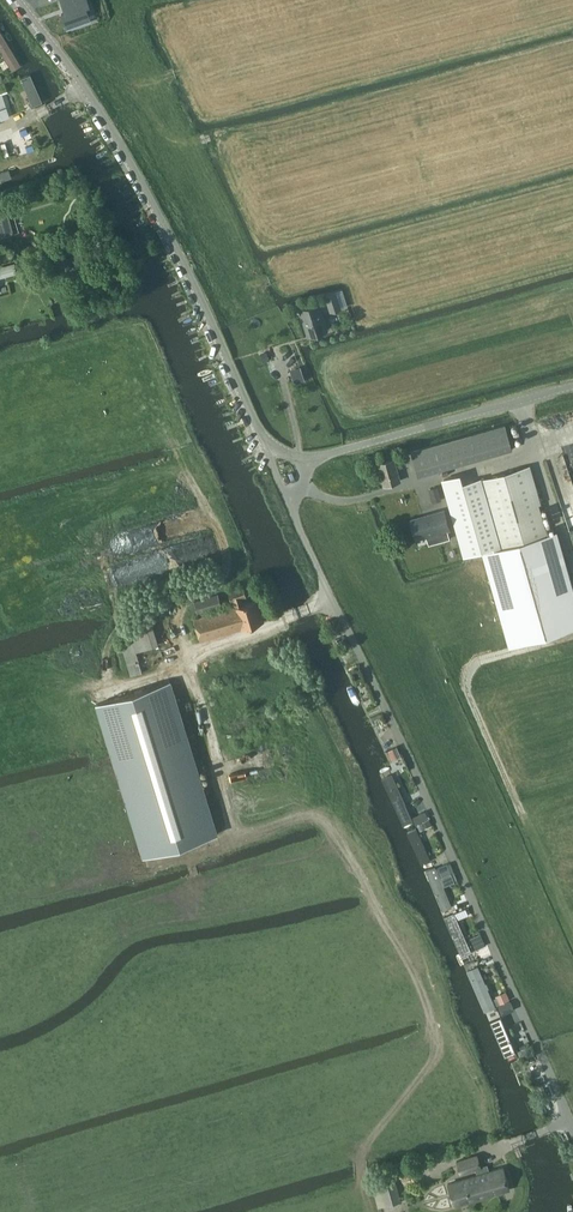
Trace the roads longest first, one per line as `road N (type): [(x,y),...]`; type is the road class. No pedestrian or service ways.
road 1 (track): [(375,1211),(364,1147),(441,1036),(402,947),(326,814),(229,840),(205,709),(186,668)]
road 2 (unclassified): [(572,1128),(292,503)]
road 3 (unclassified): [(262,440),(151,199),(19,0)]
road 4 (track): [(572,922),(465,676),(471,665),(572,636)]
road 5 (unclassified): [(316,458),(572,386)]

